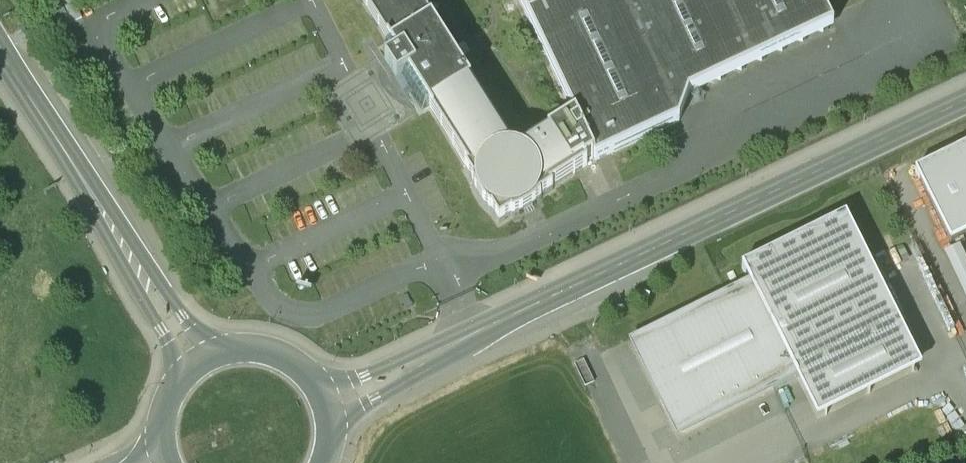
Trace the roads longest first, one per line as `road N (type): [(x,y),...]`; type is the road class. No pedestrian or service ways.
road 1 (tertiary): [(965,103),(480,333)]
road 2 (tertiary): [(0,51),(109,225)]
road 3 (tertiary): [(330,427),(480,333)]
road 4 (tertiary): [(227,355),(182,317),(109,225)]
road 5 (tertiary): [(109,225),(183,383)]
road 6 (tertiary): [(480,333),(315,387)]

